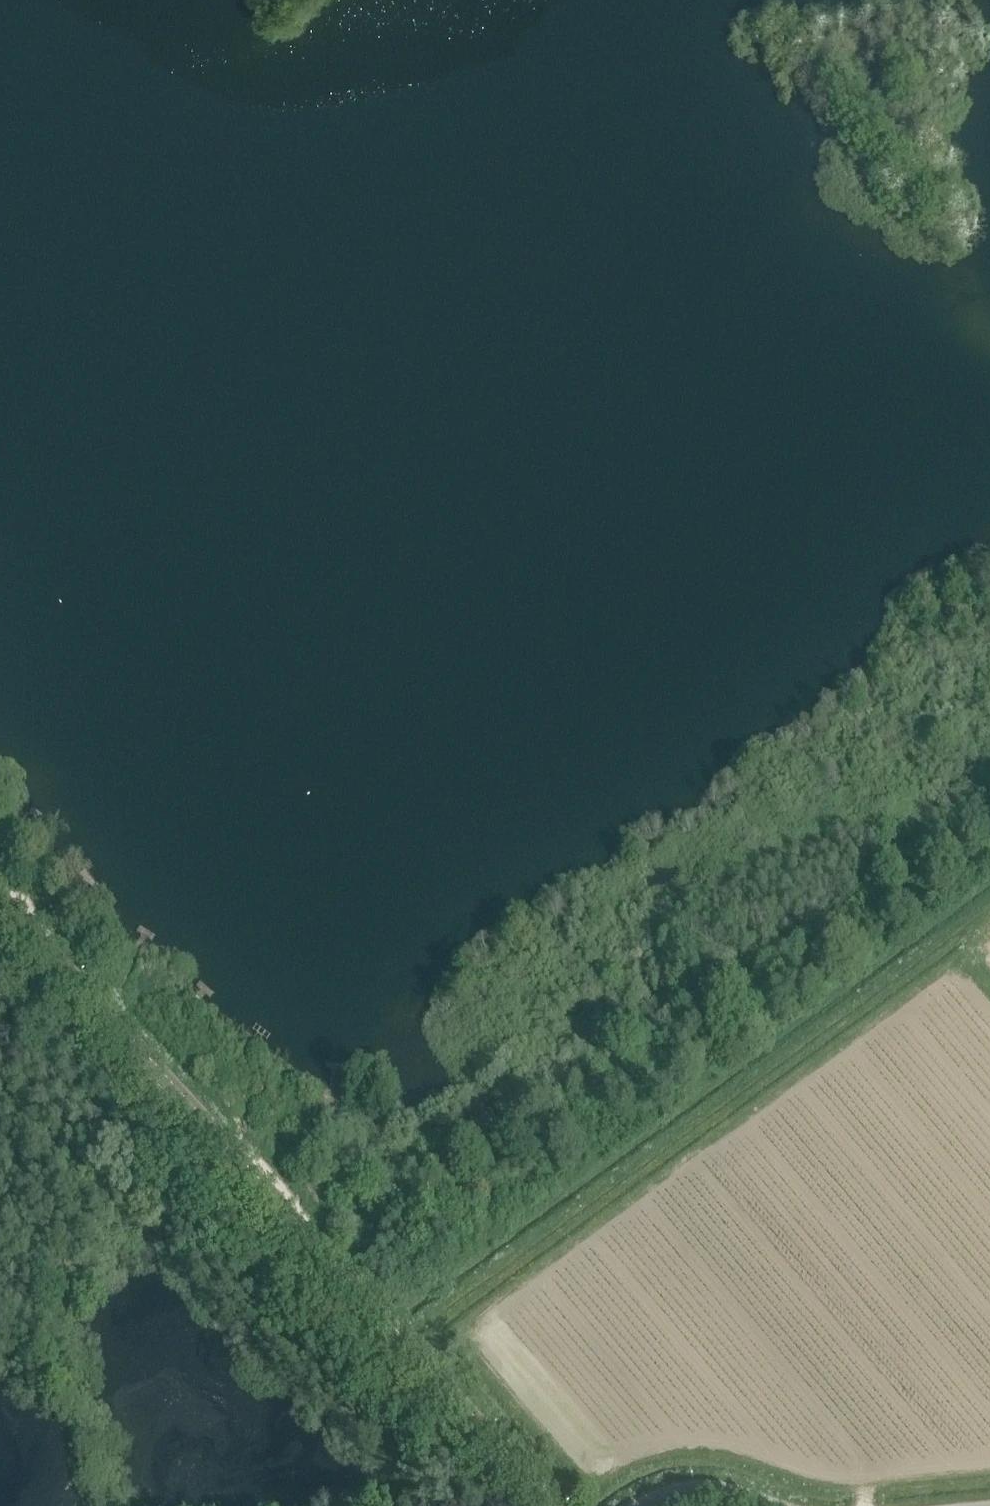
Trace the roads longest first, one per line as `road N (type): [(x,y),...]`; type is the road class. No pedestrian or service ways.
road 1 (unclassified): [(547,1505),(0,904)]
road 2 (unclassified): [(646,1505),(715,1489),(775,1505)]

